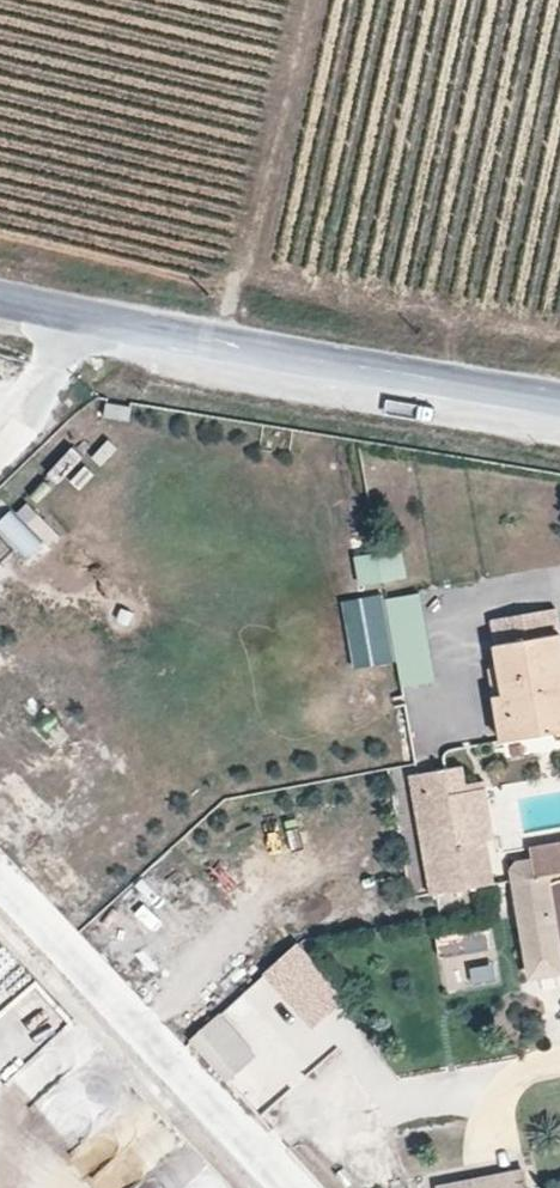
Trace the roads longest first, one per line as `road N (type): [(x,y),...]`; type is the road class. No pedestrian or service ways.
road 1 (tertiary): [(559,405),(0,299)]

